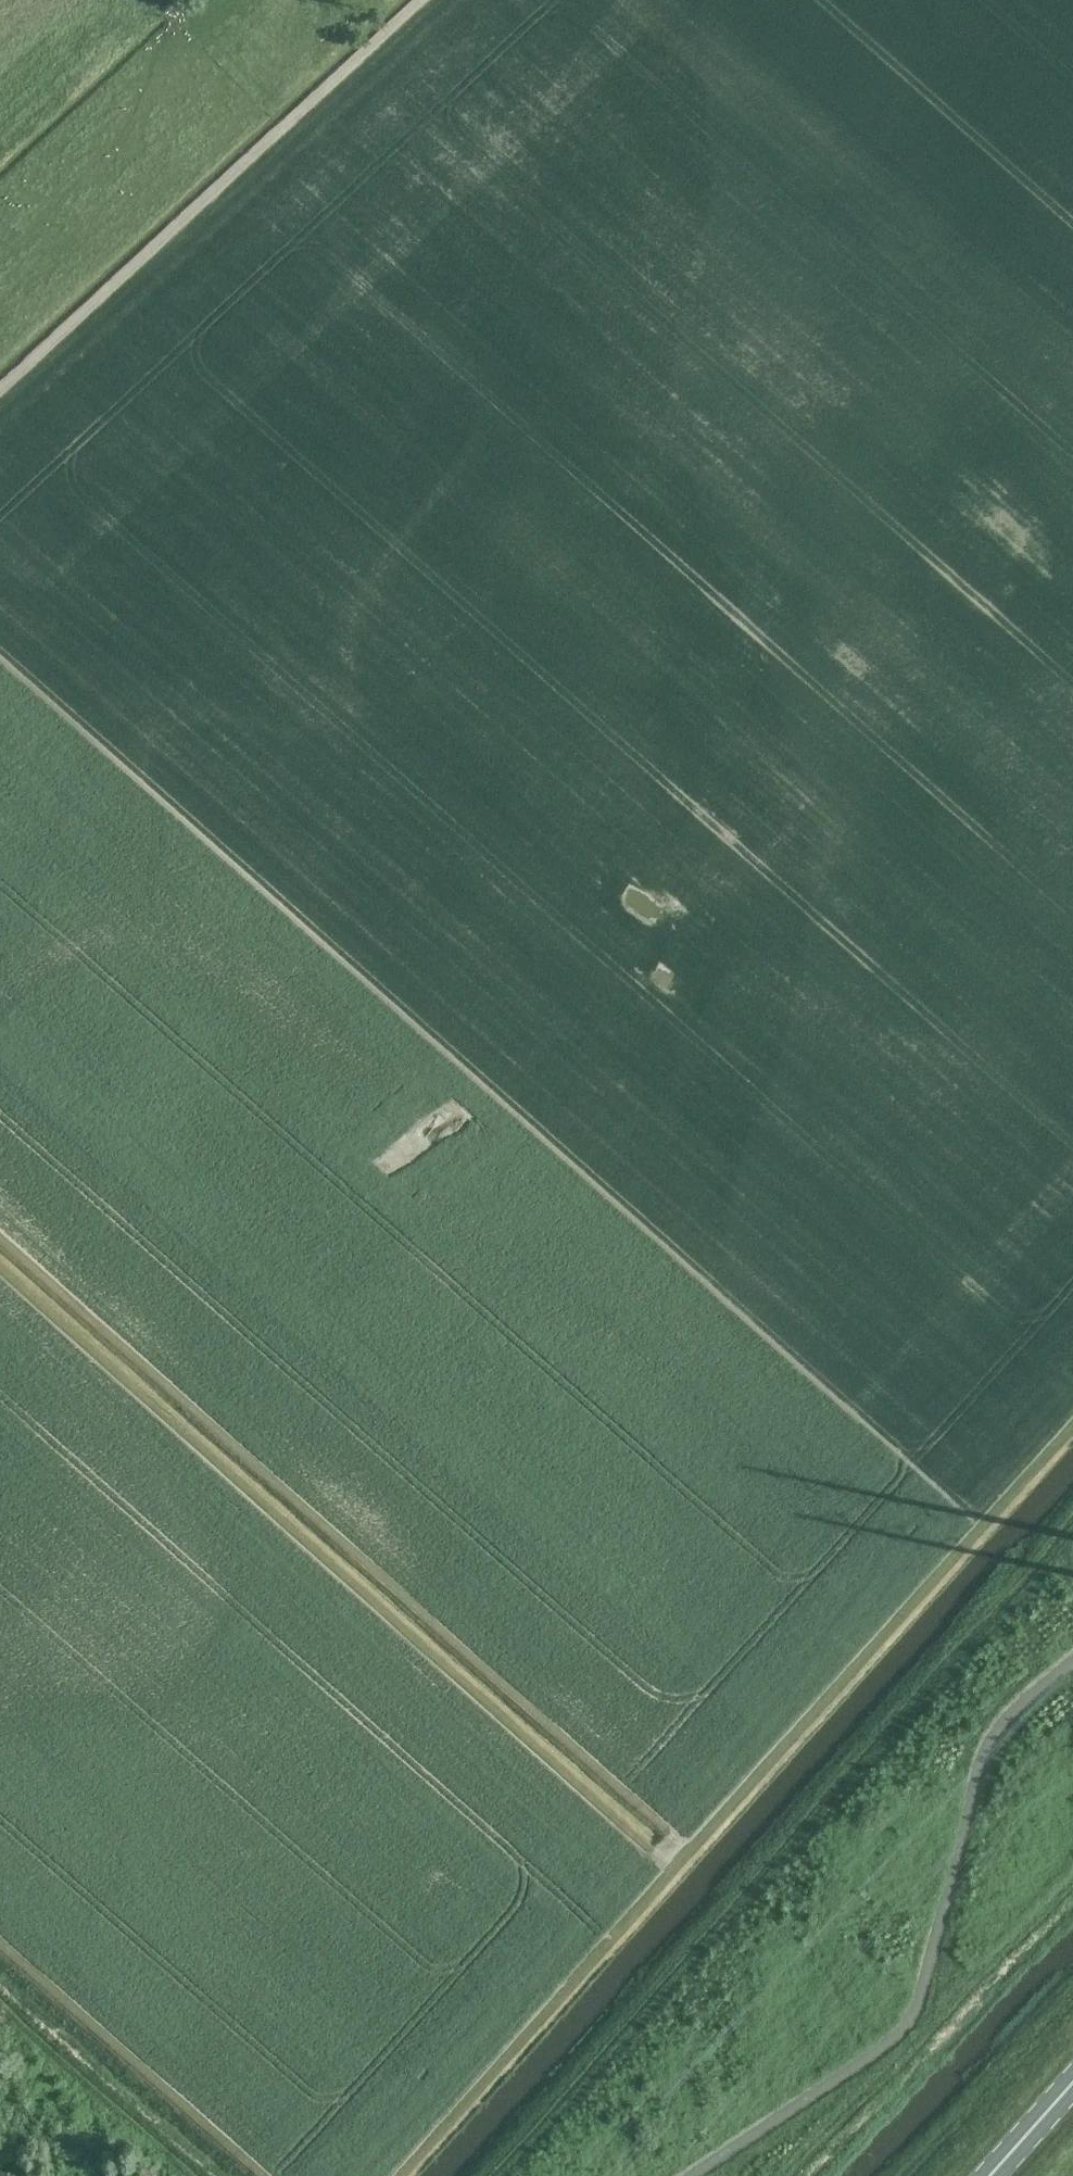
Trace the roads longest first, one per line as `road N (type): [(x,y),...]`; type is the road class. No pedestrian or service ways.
road 1 (track): [(0,394),(423,0)]
road 2 (primary): [(990,2175),(1072,2083)]

